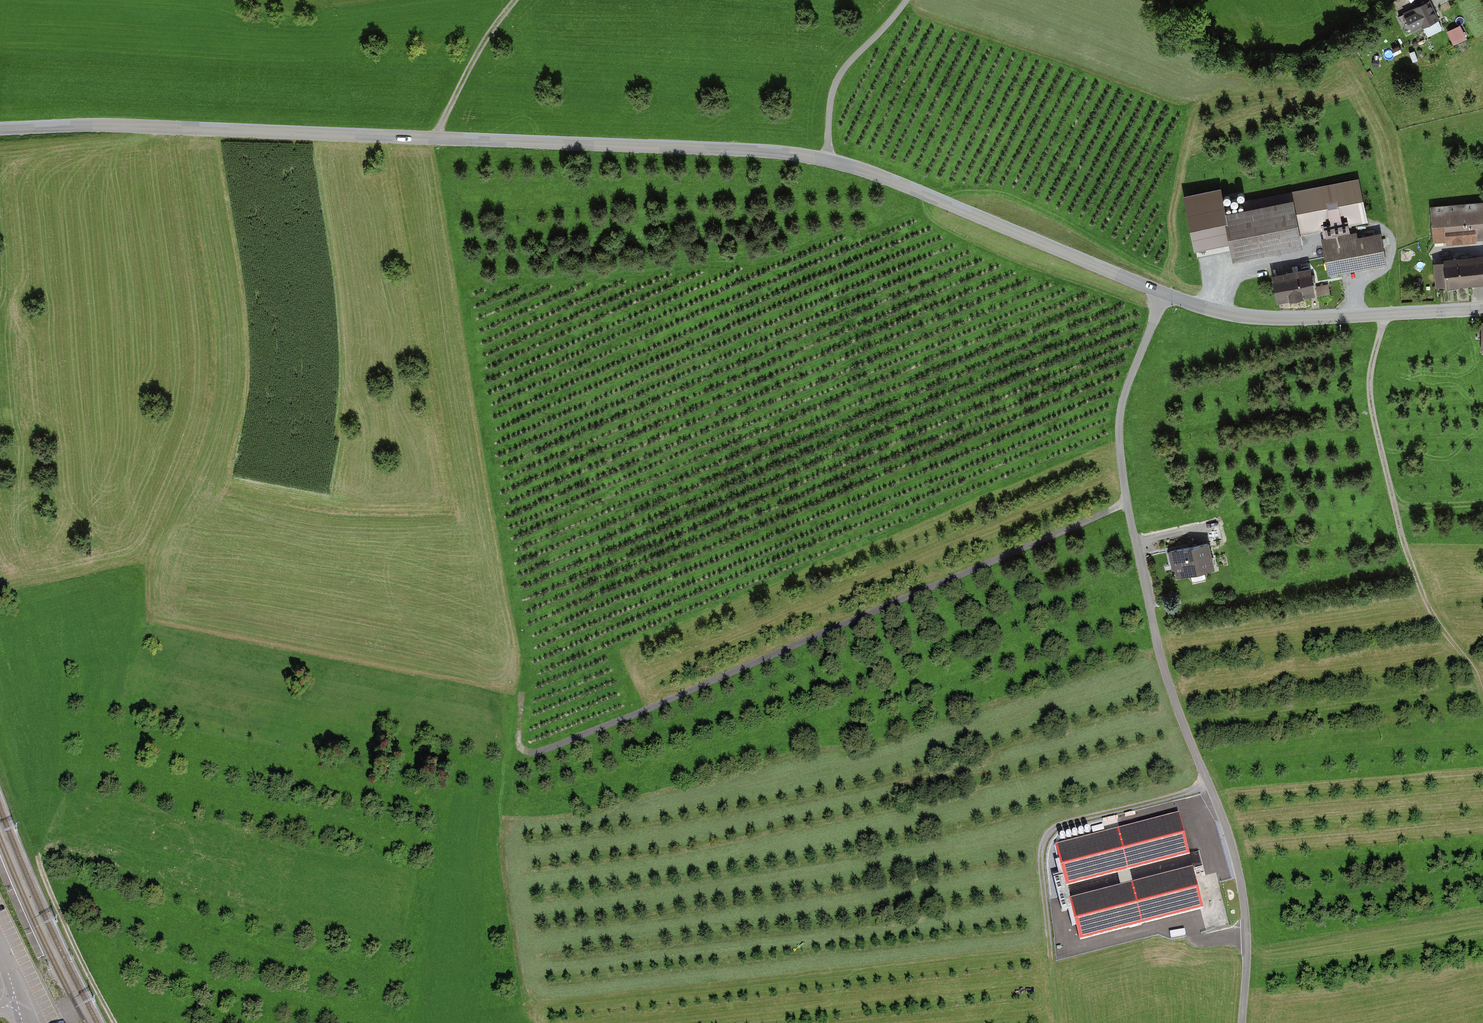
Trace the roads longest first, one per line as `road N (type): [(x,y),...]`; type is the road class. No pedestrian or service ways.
road 1 (residential): [(0,129),(108,125),(800,155),(856,168),(1167,294)]
road 2 (residential): [(1167,294),(1127,389),(1119,451),(1164,670),(1242,872),(1242,1022)]
road 3 (track): [(525,669),(519,745),(543,751),(1128,504)]
road 4 (track): [(525,669),(436,139),(517,0)]
road 5 (track): [(1482,685),(1476,665),(1432,616),(1391,498),(1371,409),(1387,315)]
road 6 (track): [(115,1022),(40,860),(70,715)]
road 7 (residential): [(1167,294),(1267,319),(1482,310)]
road 8 (track): [(1051,944),(1042,855),(1053,829),(1187,794),(1205,773)]
road 9 (track): [(907,0),(840,75),(827,160)]

